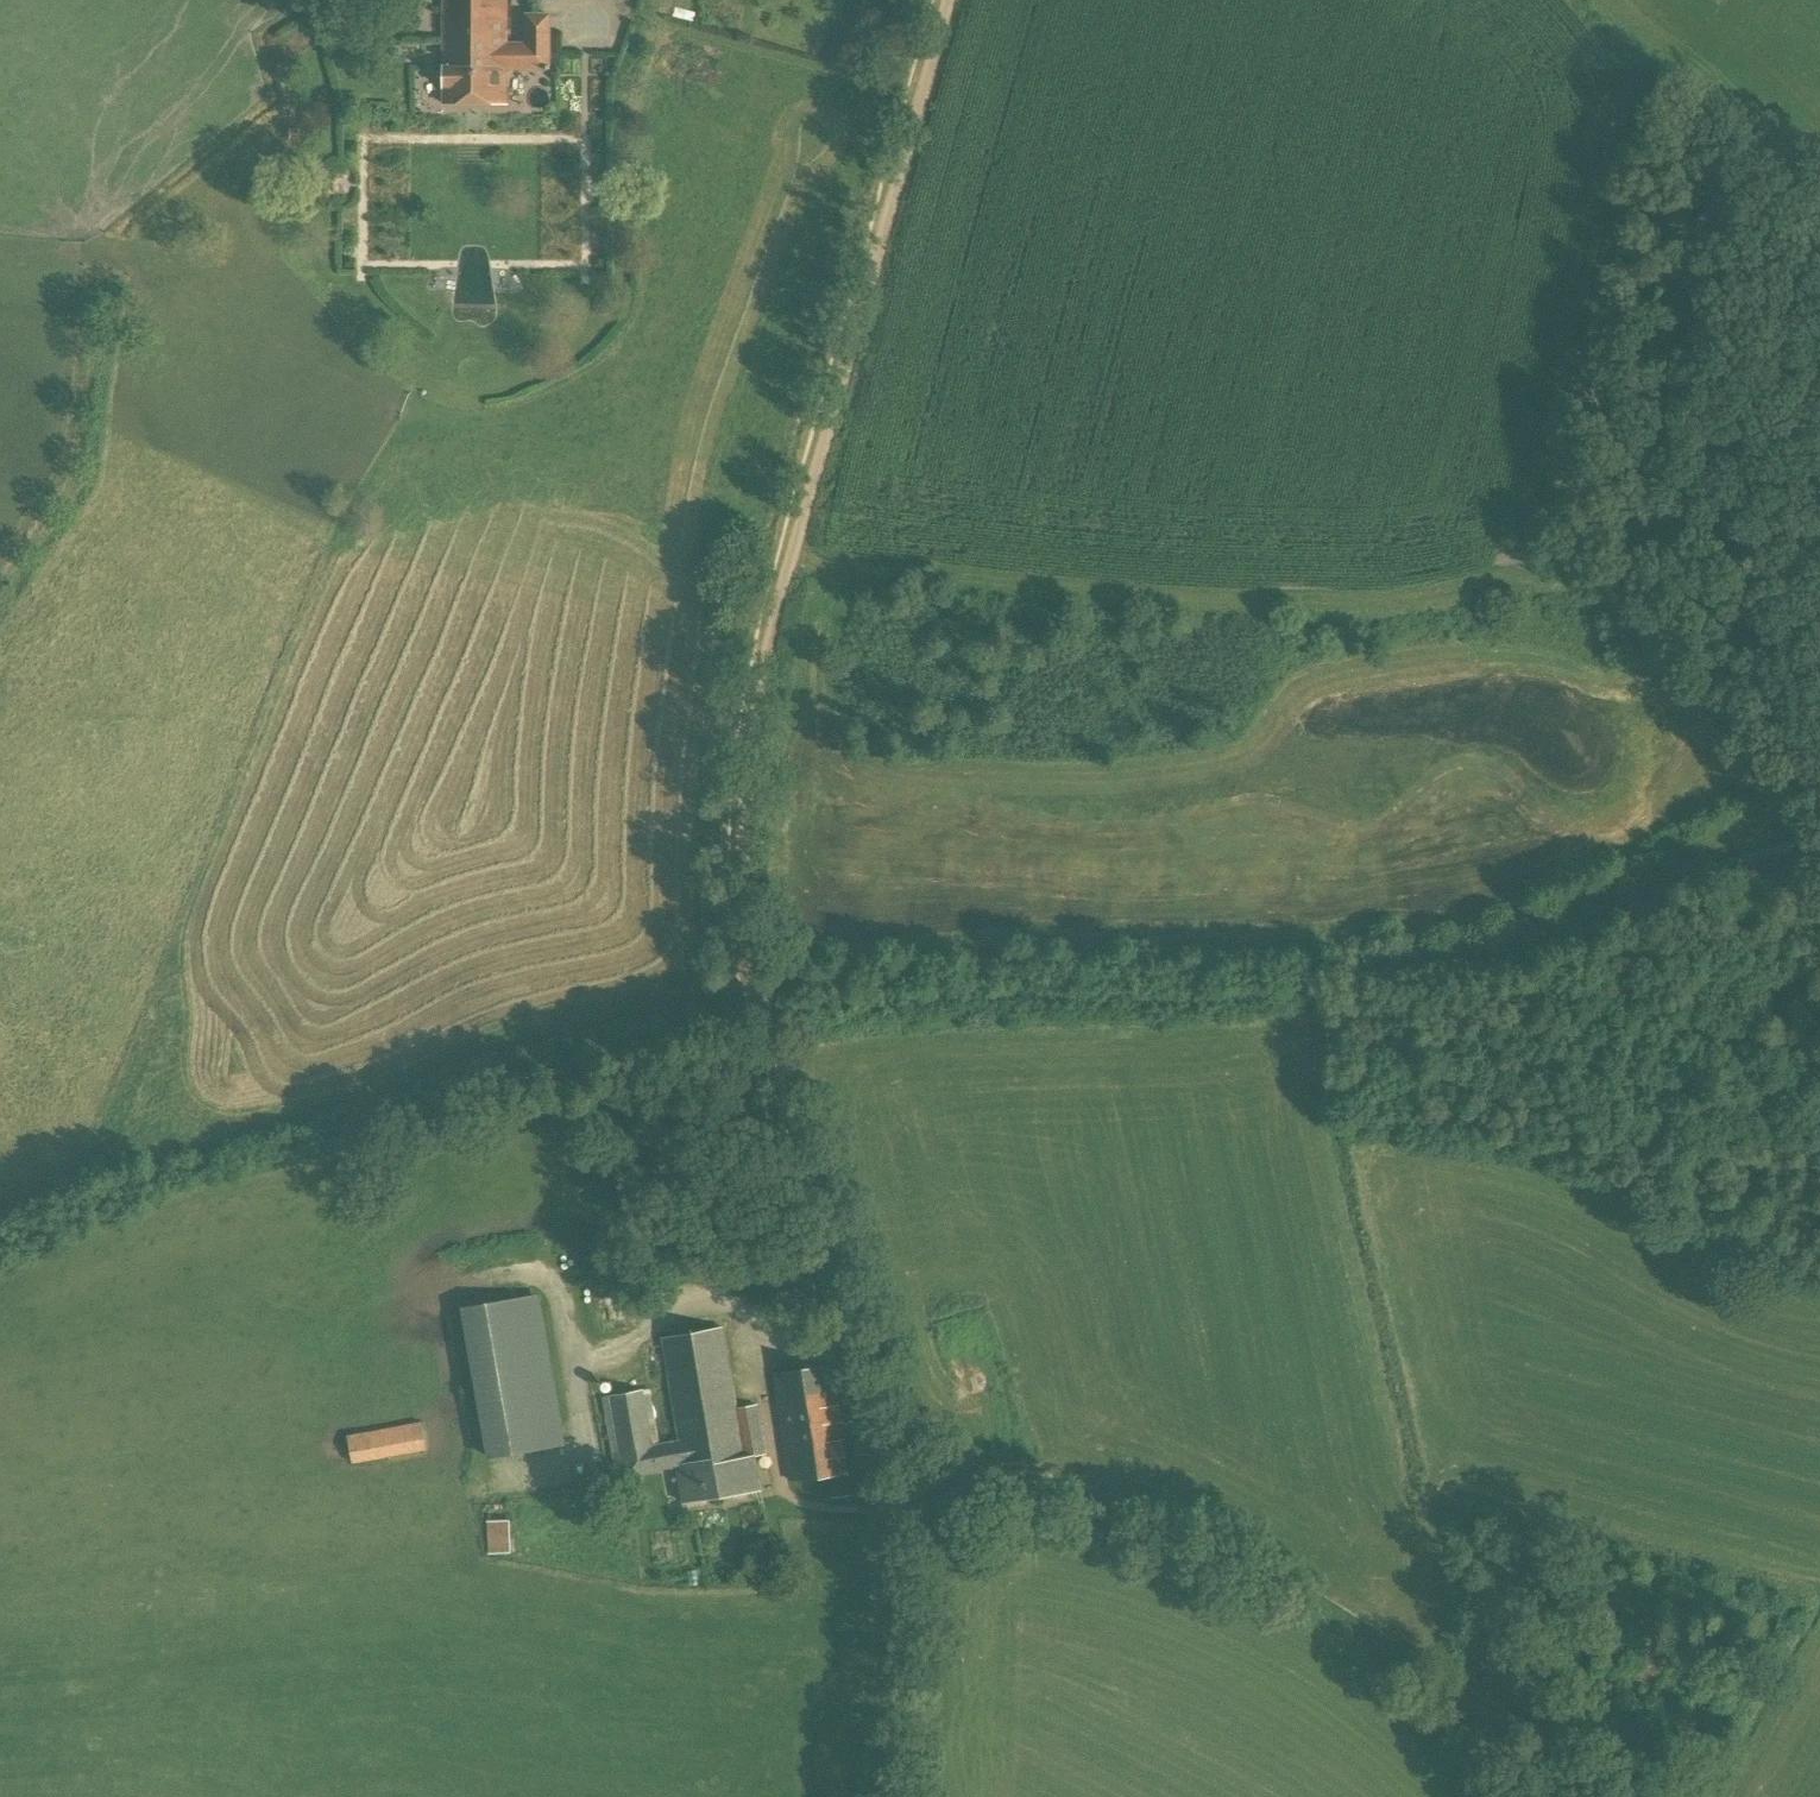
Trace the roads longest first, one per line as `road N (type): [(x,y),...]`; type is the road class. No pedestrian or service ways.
road 1 (track): [(947,0),(773,628),(749,760),(746,902),(755,977),(839,1281)]
road 2 (track): [(892,1502),(1018,1462),(1126,1491),(1263,1555),(1371,1624),(1492,1716),(1577,1796)]
road 3 (unclassified): [(894,1796),(898,1542),(839,1281)]

